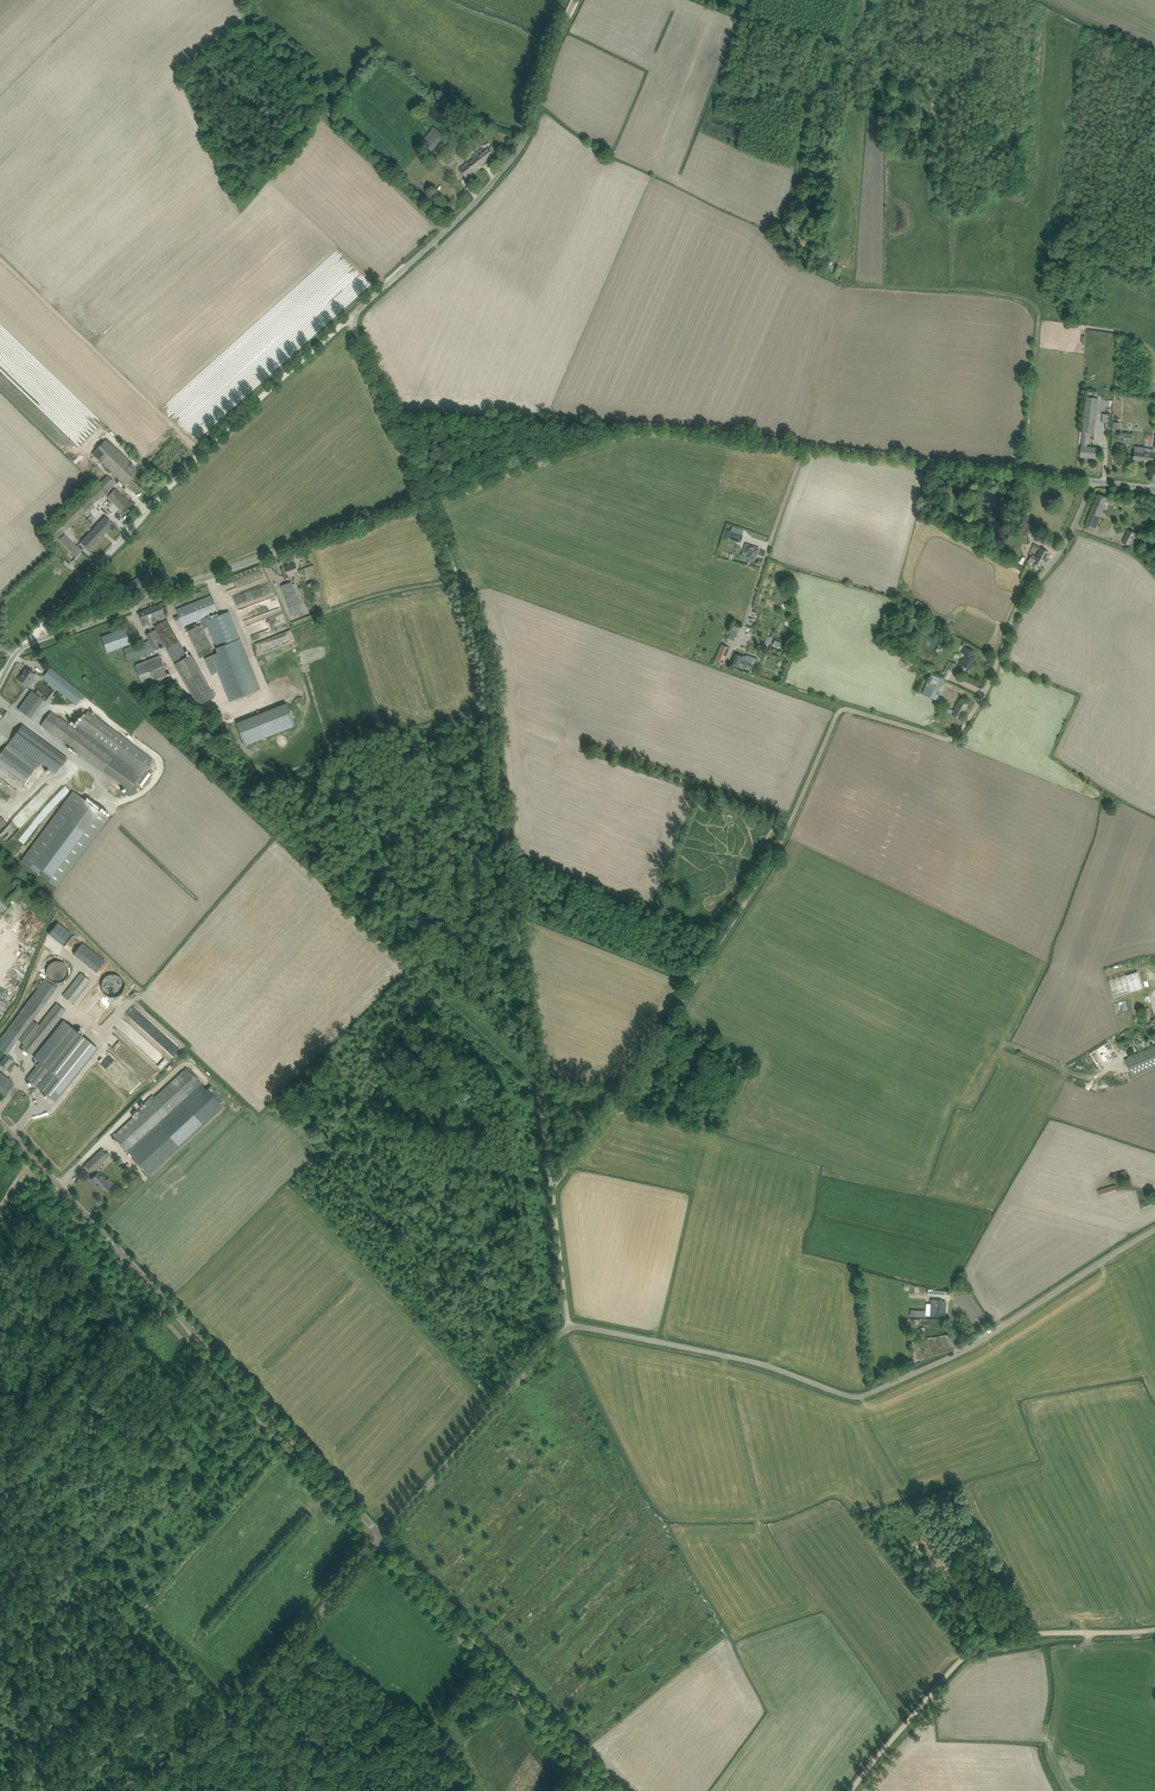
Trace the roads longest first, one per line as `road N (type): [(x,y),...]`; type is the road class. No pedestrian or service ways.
road 1 (unclassified): [(384,1537),(568,1331),(763,1364),(850,1396),(865,1395),(960,1353),(1154,1230)]
road 2 (track): [(555,1188),(487,659),(428,496)]
road 3 (unclassified): [(428,496),(350,318),(510,163),(575,0)]
road 4 (tertiary): [(0,1123),(384,1537)]
road 5 (track): [(555,1188),(762,876),(841,709)]
road 6 (unclassified): [(0,685),(25,647),(428,496)]
road 7 (track): [(25,647),(200,453),(350,318)]
road 8 (unclassified): [(428,496),(622,427),(804,446)]
road 9 (track): [(852,1790),(975,1646),(1041,1631),(1154,1628)]
road 10 (unclassified): [(384,1537),(253,1692),(125,1790)]
road 11 (tertiary): [(384,1537),(616,1790)]
road 12 (track): [(443,233),(328,122),(332,102),(249,29),(245,0)]
road 13 (unclassified): [(945,739),(956,736),(990,685),(1023,598),(1067,542),(1094,481)]
road 14 (unclassified): [(804,446),(1094,481)]
road 15 (track): [(200,453),(0,260)]
road 16 (unclassified): [(804,446),(725,667)]
road 17 (track): [(393,413),(622,427)]
road 18 (track): [(458,582),(384,593),(246,642)]
road 19 (track): [(568,1331),(555,1188)]
road 20 (track): [(841,709),(725,667)]

